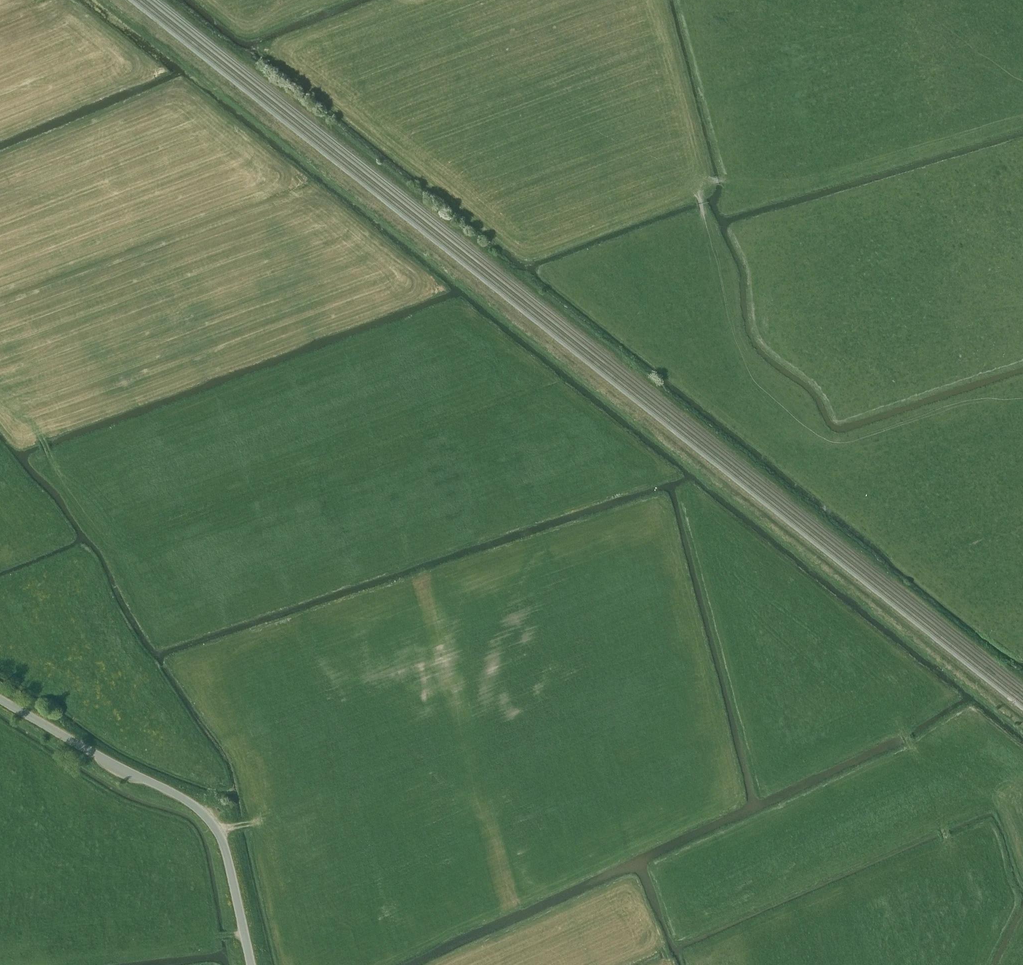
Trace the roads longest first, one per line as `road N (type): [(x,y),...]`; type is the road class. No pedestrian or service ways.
road 1 (unclassified): [(254,964),(242,905),(206,815),(0,698)]

